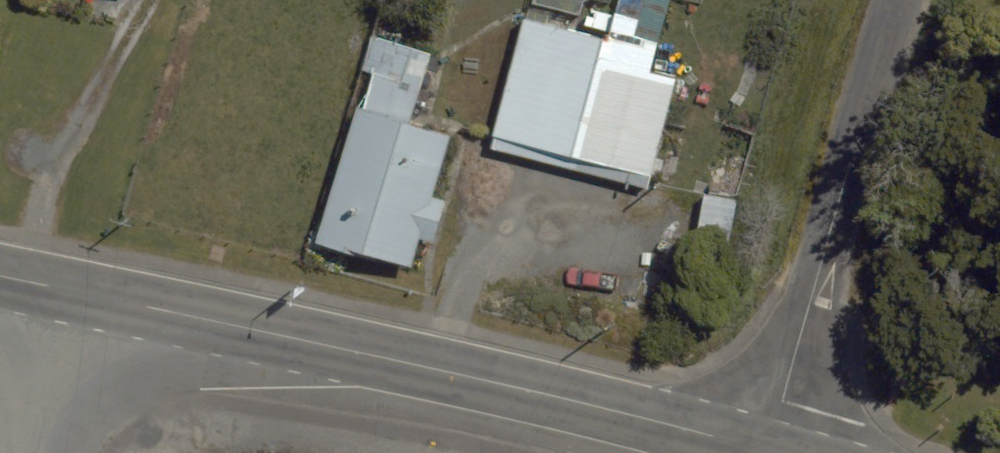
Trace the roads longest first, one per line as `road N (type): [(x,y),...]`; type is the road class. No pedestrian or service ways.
road 1 (primary): [(0,277),(376,355),(770,452)]
road 2 (residential): [(902,0),(770,452)]
road 3 (track): [(22,452),(63,290)]

